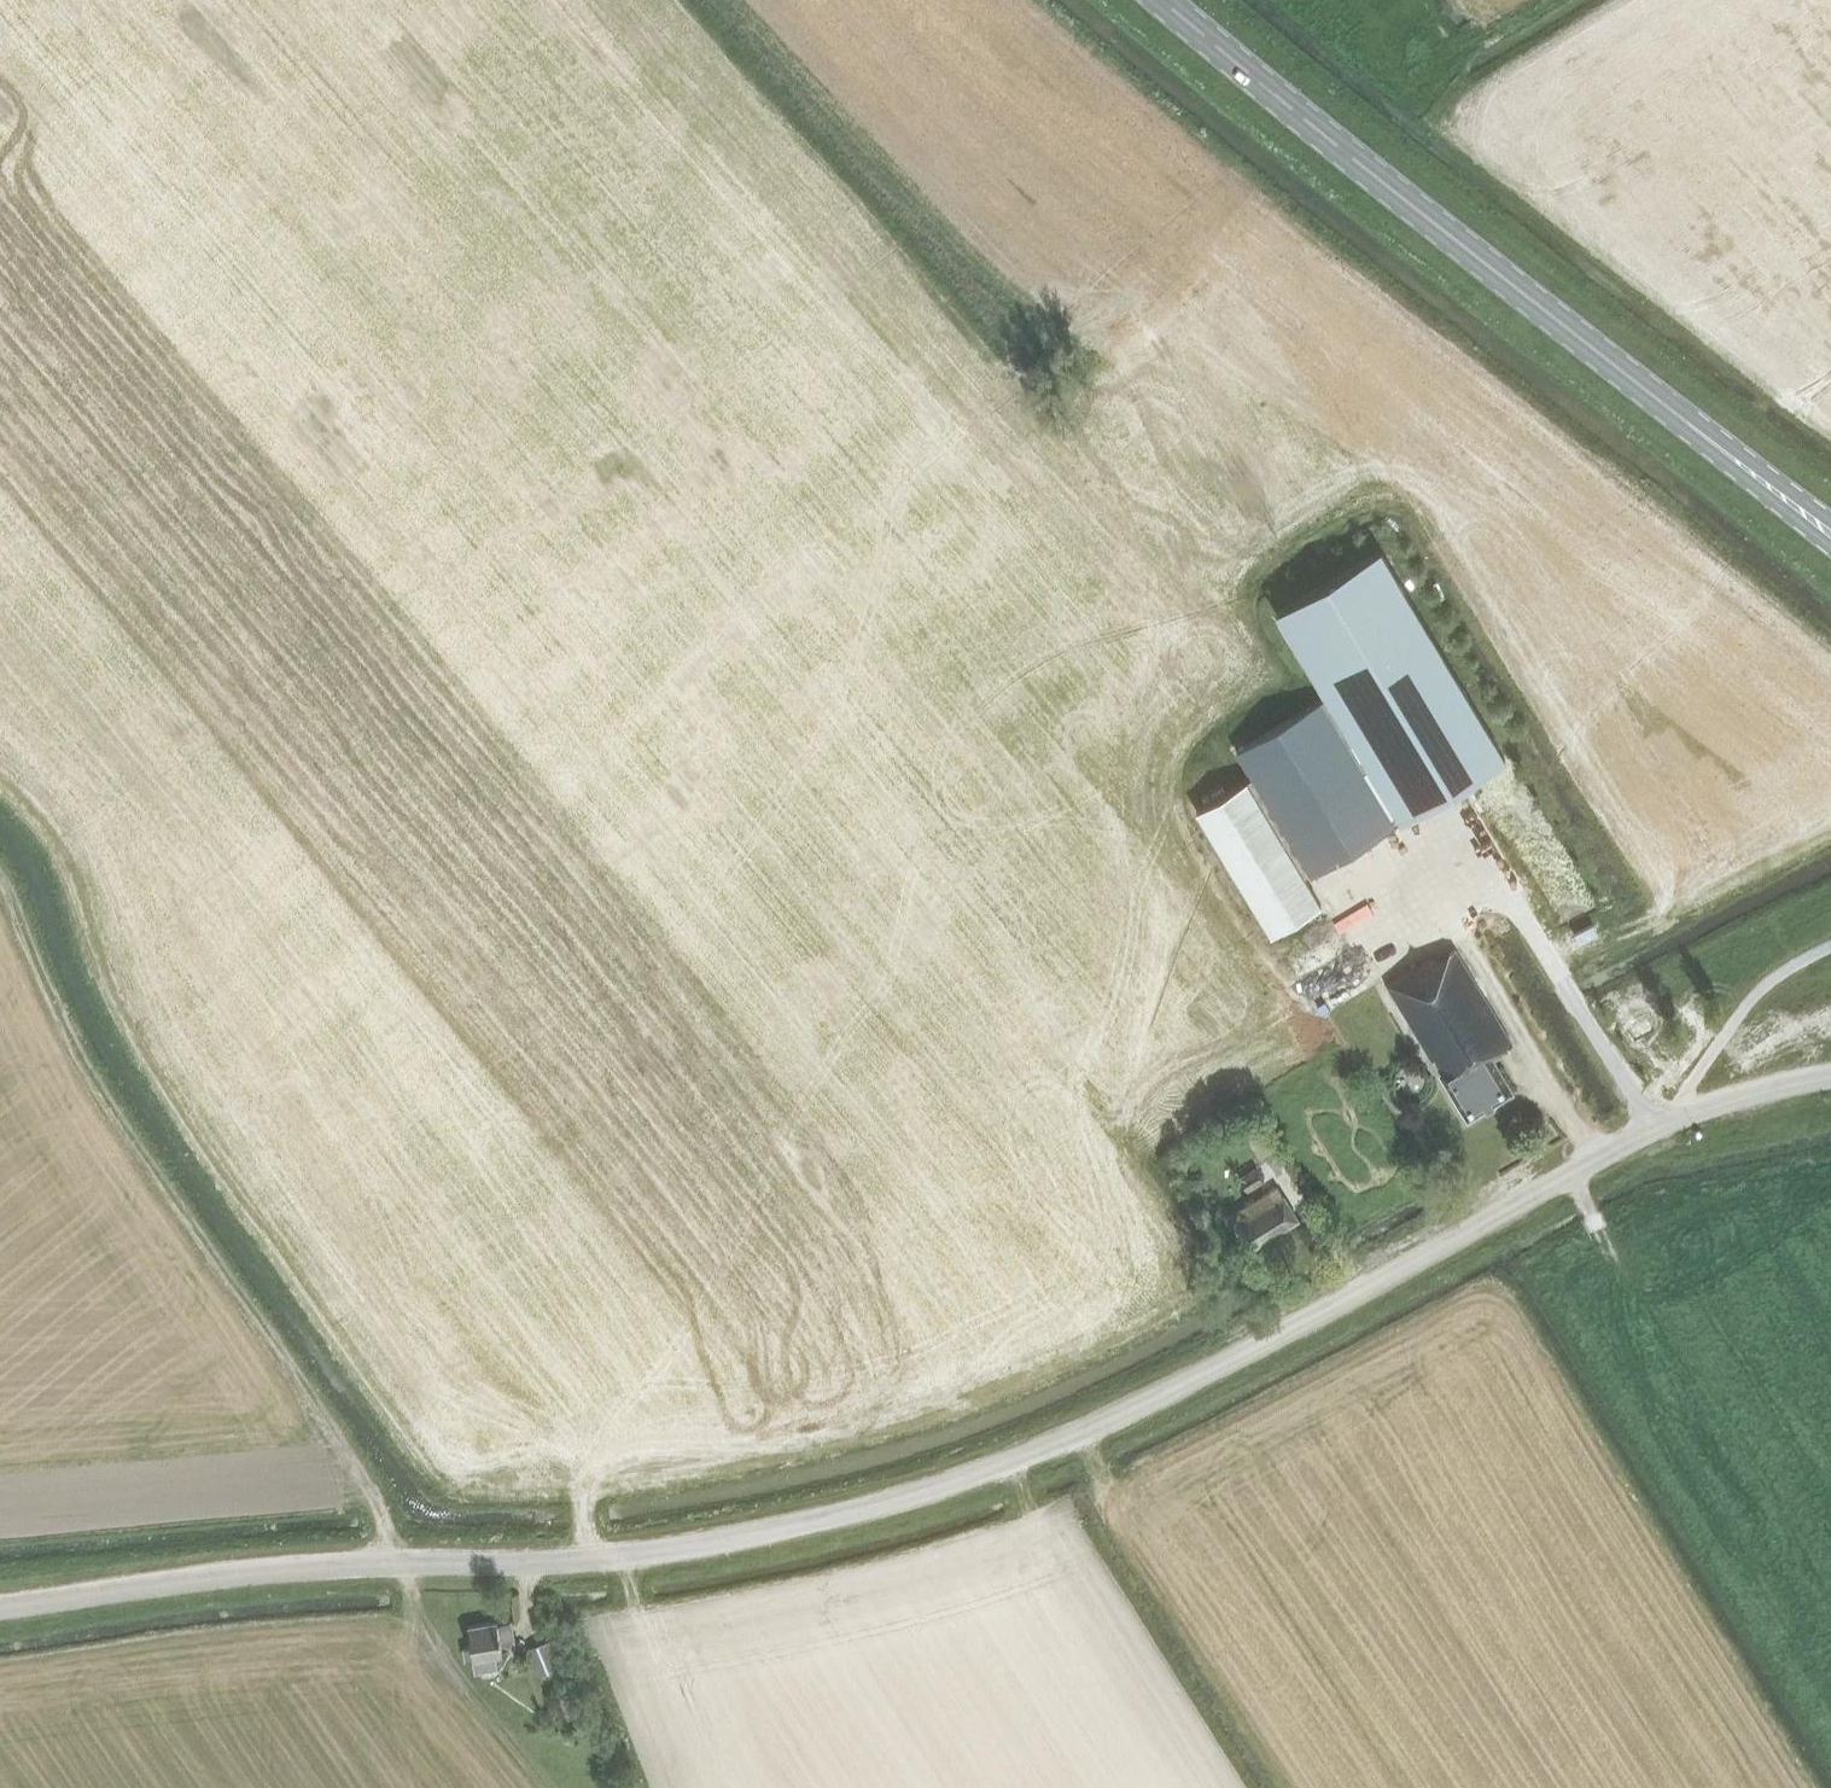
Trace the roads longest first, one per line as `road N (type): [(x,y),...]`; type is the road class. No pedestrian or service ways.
road 1 (tertiary): [(0,1608),(295,1568),(530,1563),(654,1552),(949,1484),(1143,1404),(1652,1128),(1830,1076)]
road 2 (primary): [(1729,454),(1162,0)]
road 3 (primary): [(1729,454),(1742,477),(1830,547)]
road 4 (primary): [(1830,521),(1729,454)]

